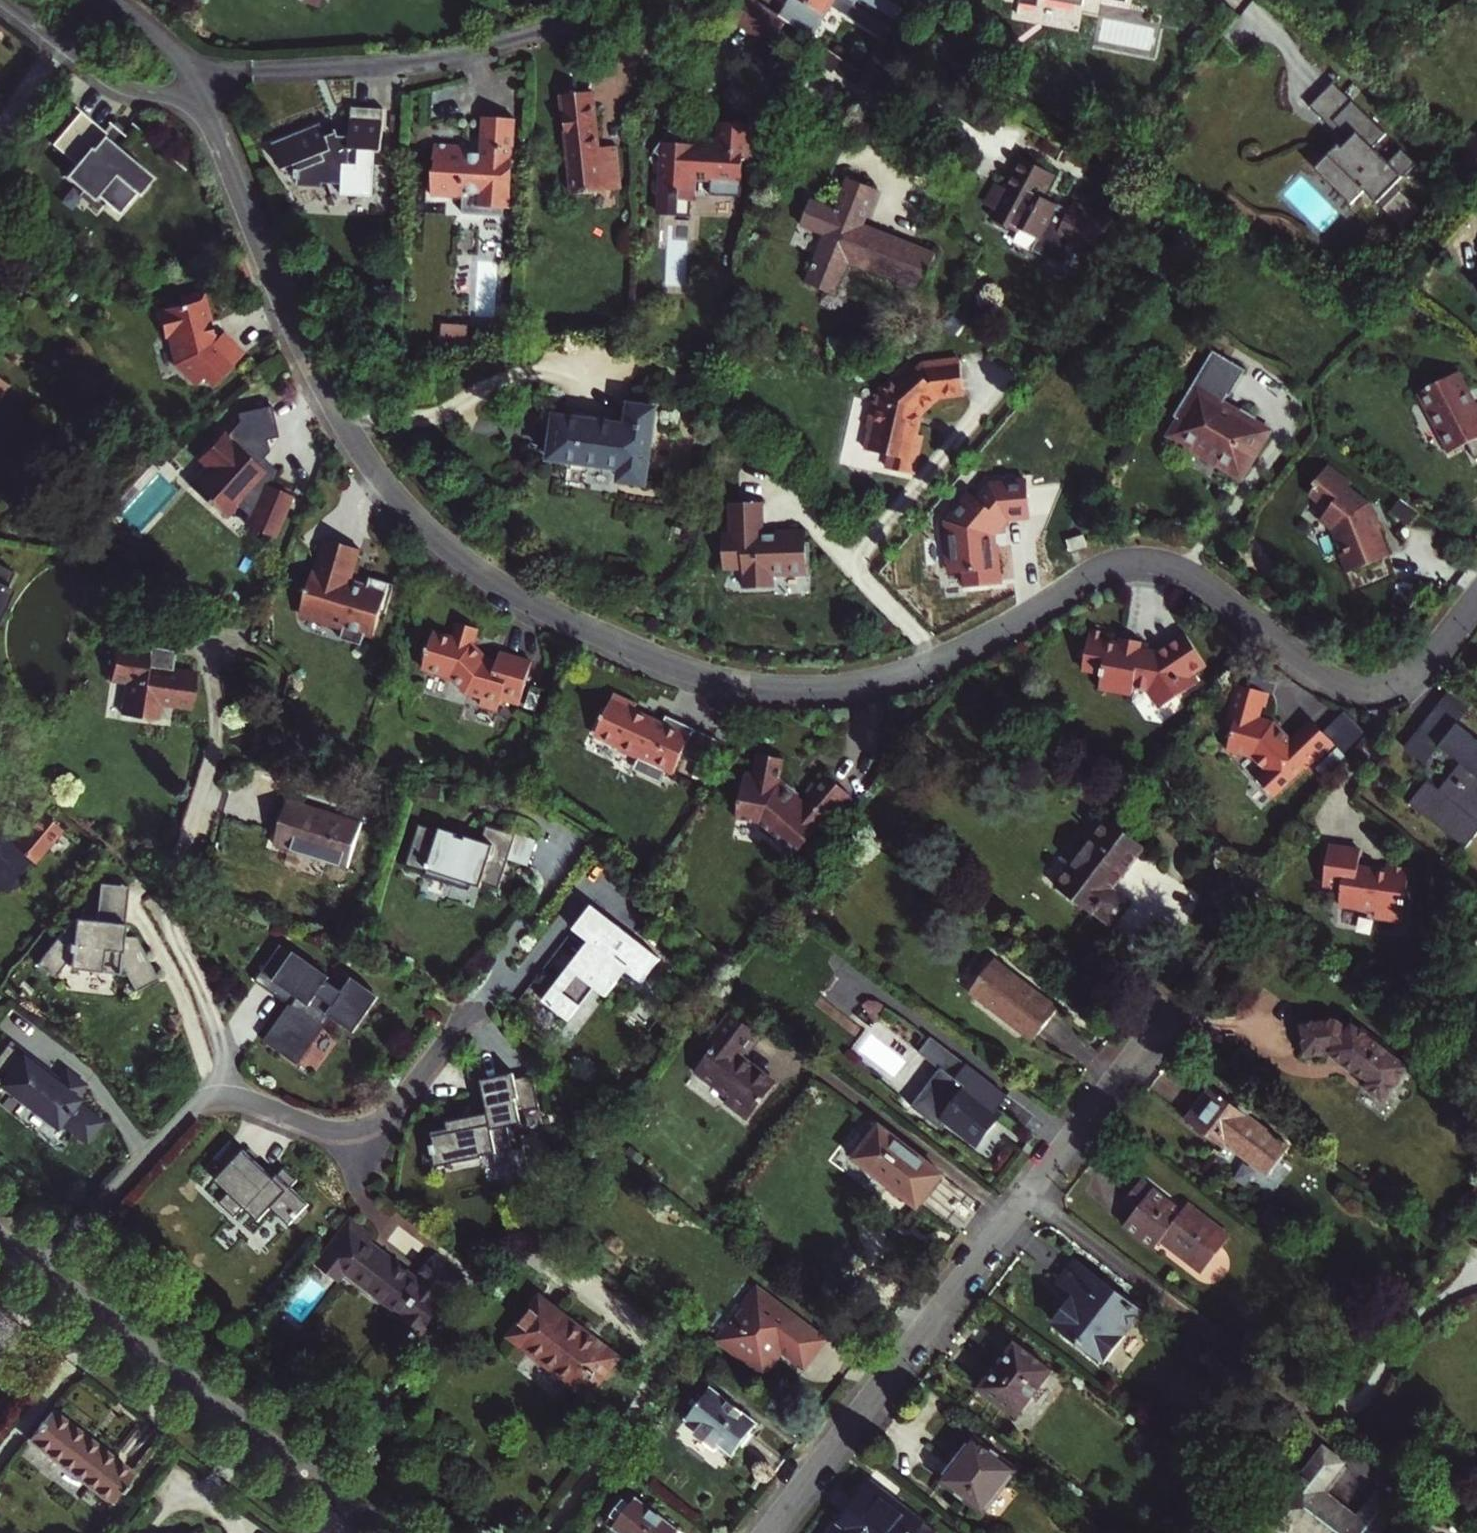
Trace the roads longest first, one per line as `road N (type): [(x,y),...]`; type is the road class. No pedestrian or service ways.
road 1 (residential): [(207,106),(237,191),(339,407),(395,490),(467,560),(632,653),(737,686),(845,689),(988,637),(1113,564),(1154,559),(1198,581),(1323,676),(1352,689),(1389,690),(1443,655),(1476,611)]
road 2 (residential): [(195,70),(368,64),(654,19),(956,136),(932,186)]
road 3 (residential): [(776,1532),(1237,924)]
road 4 (residential): [(0,1228),(400,1532)]
road 5 (residential): [(207,106),(130,89),(3,0)]

